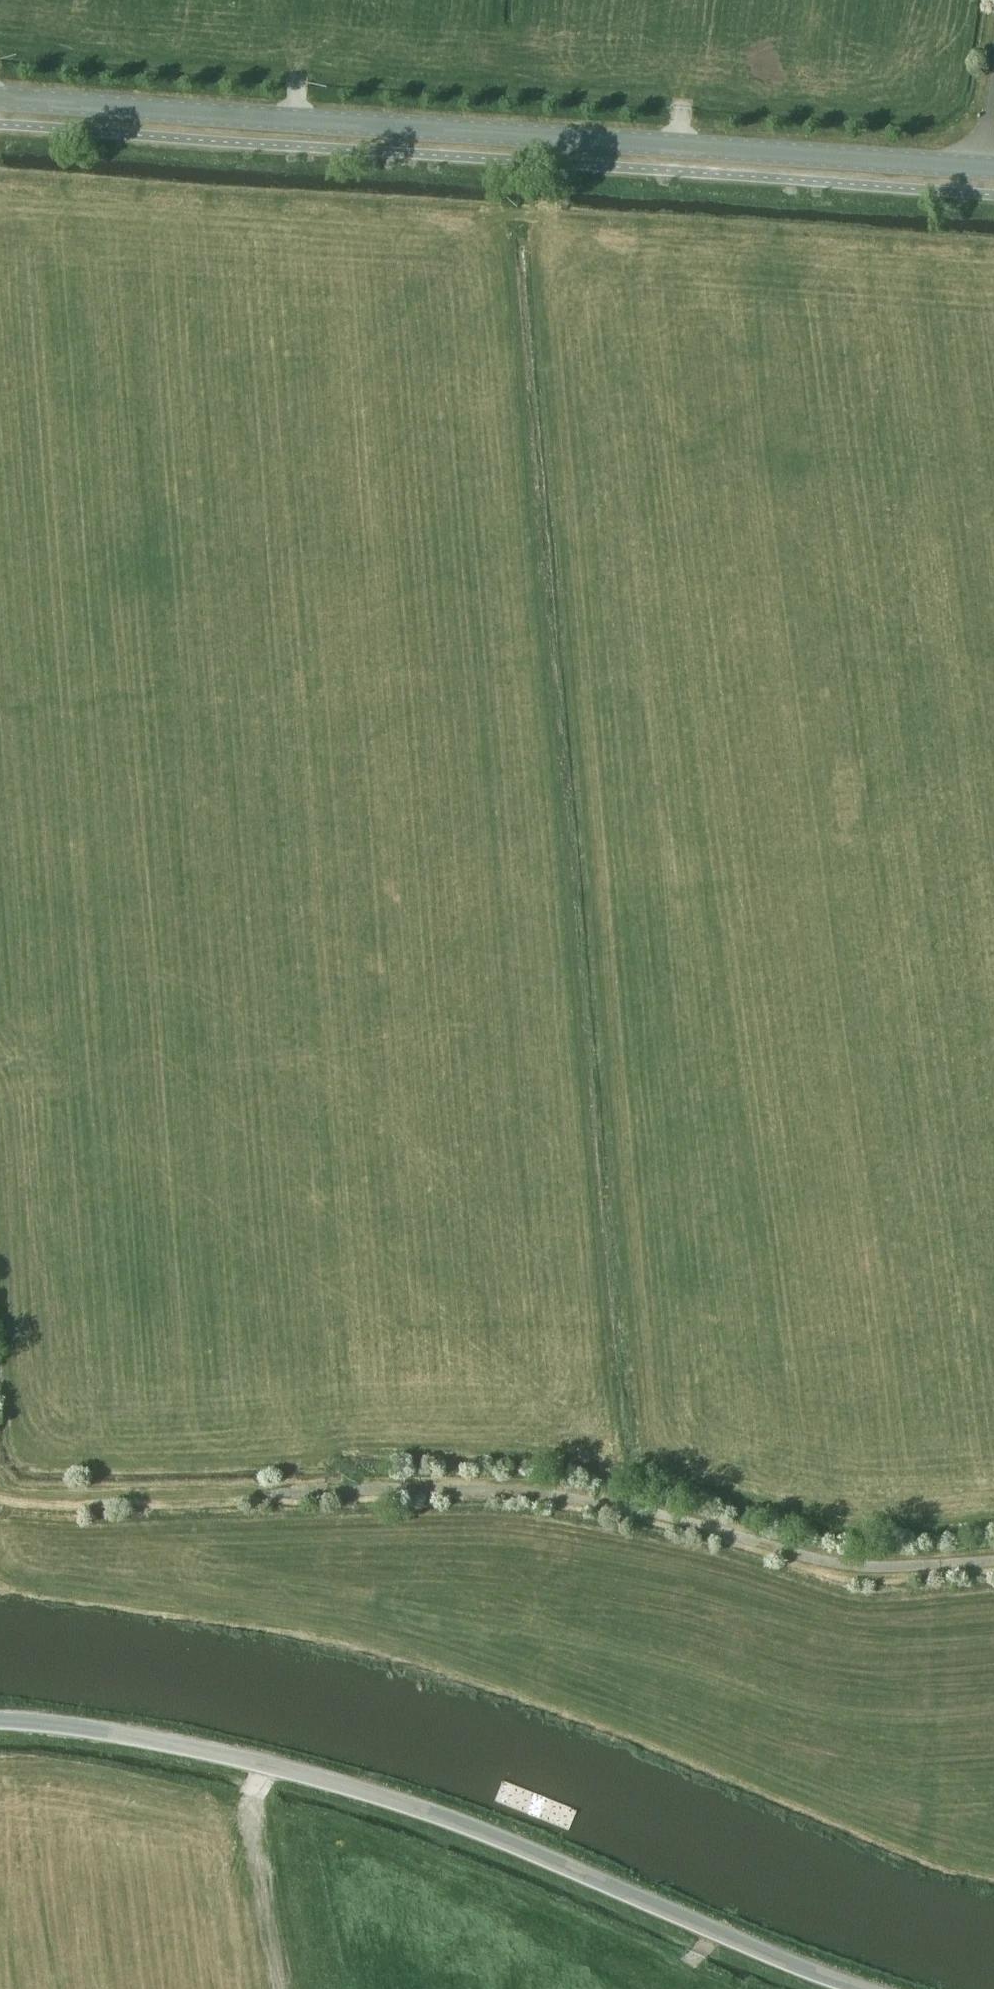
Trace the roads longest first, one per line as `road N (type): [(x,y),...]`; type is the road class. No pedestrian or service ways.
road 1 (secondary): [(993,168),(0,99)]
road 2 (tertiary): [(0,1716),(227,1757),(395,1803),(852,1988)]

